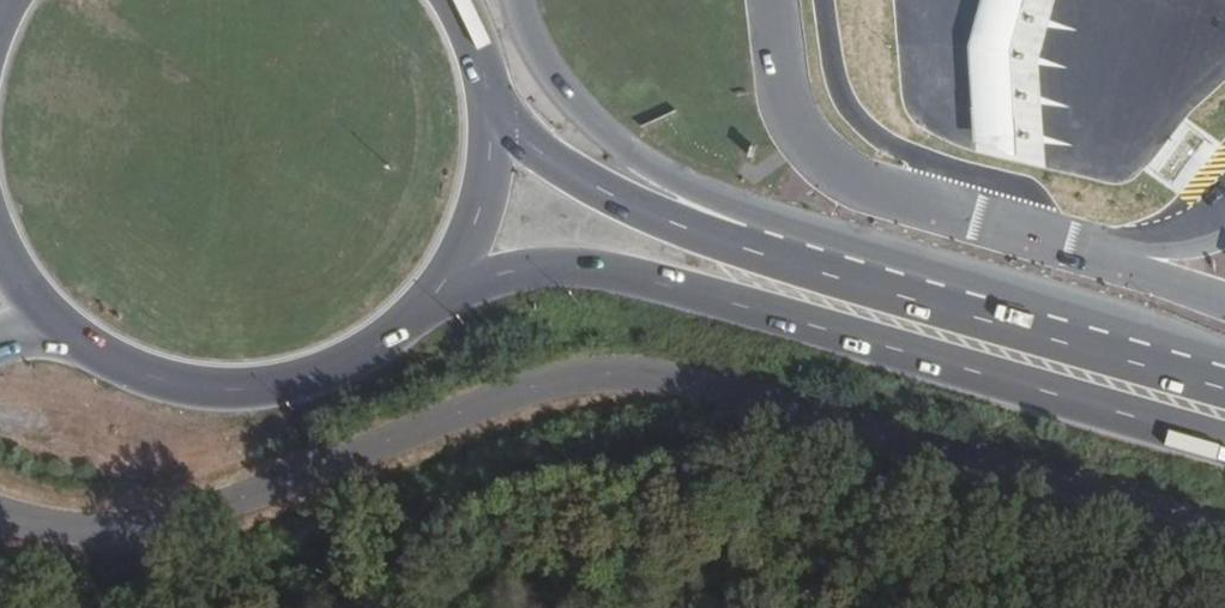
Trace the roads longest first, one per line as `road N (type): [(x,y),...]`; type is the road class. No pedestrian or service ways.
road 1 (tertiary): [(1224,527),(675,375),(628,372),(515,390),(196,516),(114,531),(0,513)]
road 2 (primary): [(436,285),(597,271),(917,329)]
road 3 (primary): [(51,324),(111,365),(180,388),(252,391),(323,373),(386,337),(436,285)]
road 4 (primary): [(769,254),(753,221),(641,163),(563,97),(524,43),(513,0)]
road 5 (primary): [(769,254),(671,224),(559,168),(484,108)]
road 6 (primary): [(1224,416),(917,329)]
road 7 (primary): [(436,285),(477,201),(484,108)]
road 8 (primary): [(917,329),(769,254)]

